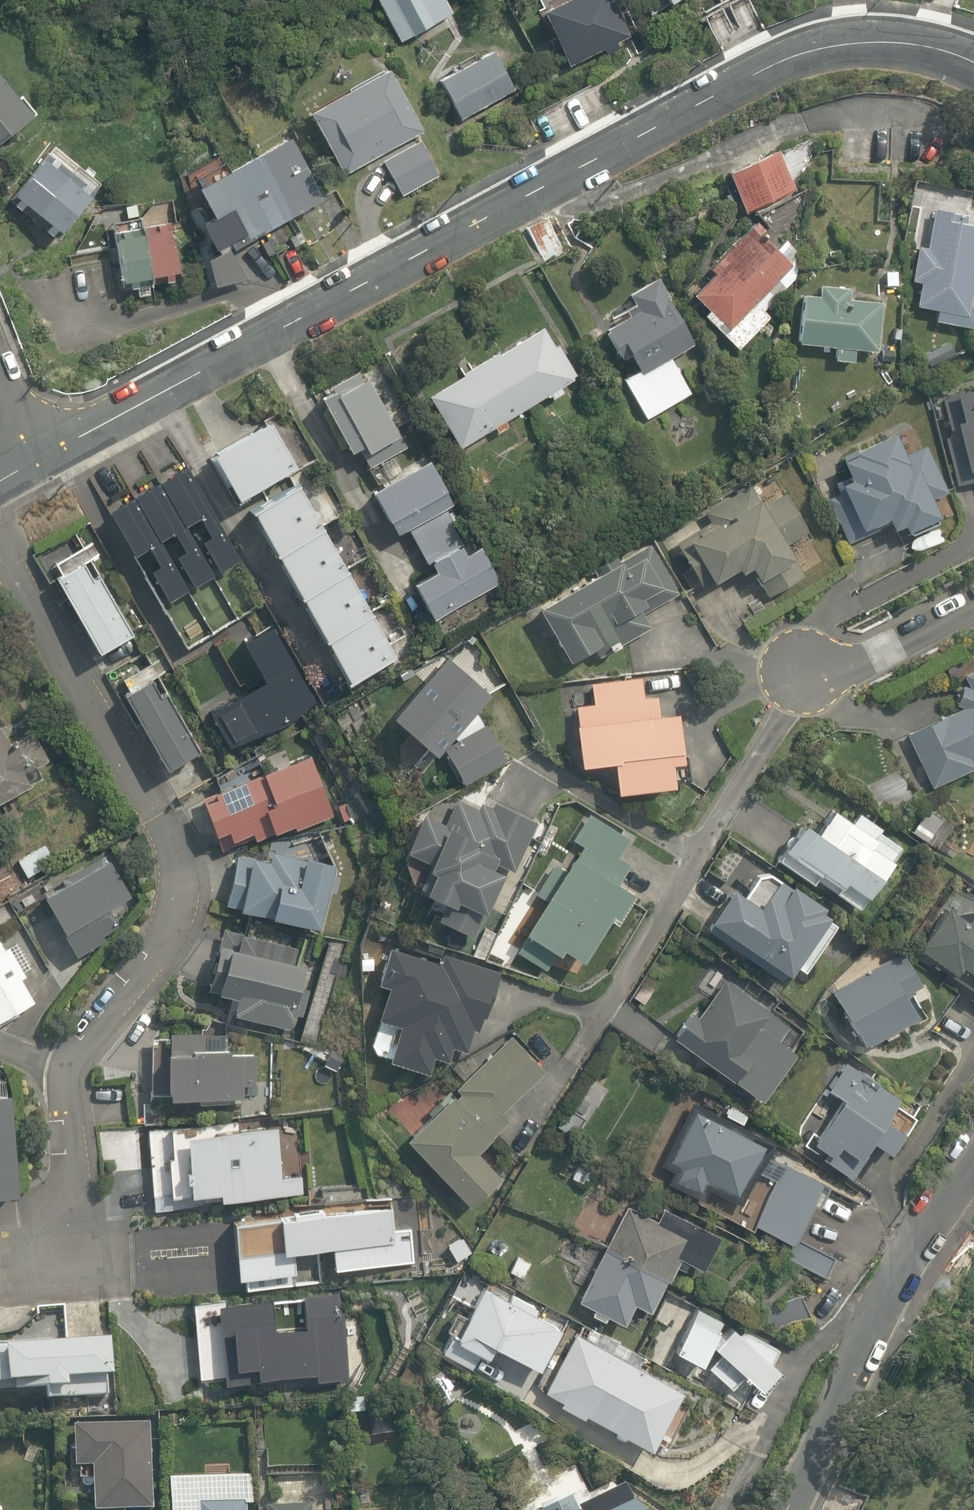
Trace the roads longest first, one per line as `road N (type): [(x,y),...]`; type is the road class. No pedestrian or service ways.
road 1 (residential): [(43,453),(436,236),(793,56),(881,41),(973,57)]
road 2 (residential): [(0,544),(174,851),(170,932),(126,1014),(82,1068),(73,1123),(80,1280)]
road 3 (residential): [(973,1157),(896,1279),(783,1509)]
road 4 (residential): [(973,606),(876,657),(802,670)]

